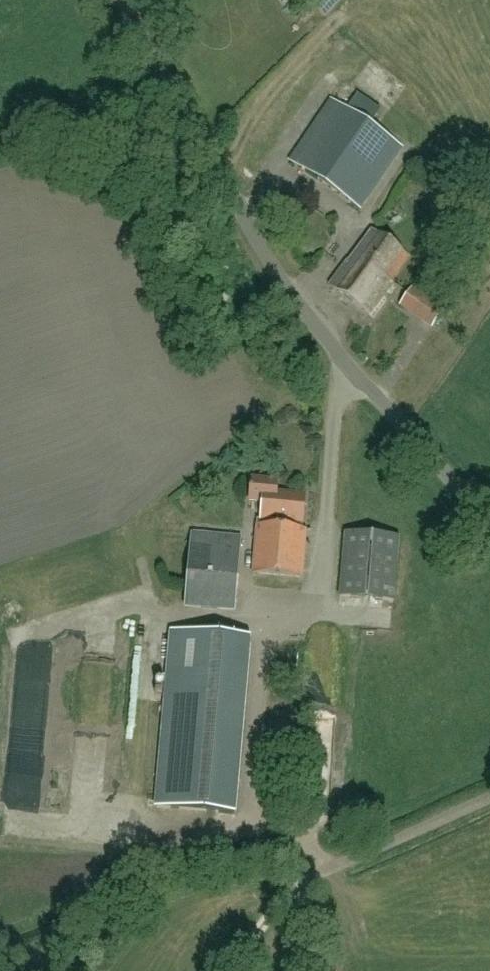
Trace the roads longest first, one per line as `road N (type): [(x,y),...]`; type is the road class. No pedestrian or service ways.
road 1 (unclassified): [(489,522),(314,327),(245,219),(124,0)]
road 2 (unclassified): [(489,797),(303,883),(273,912),(234,970)]

